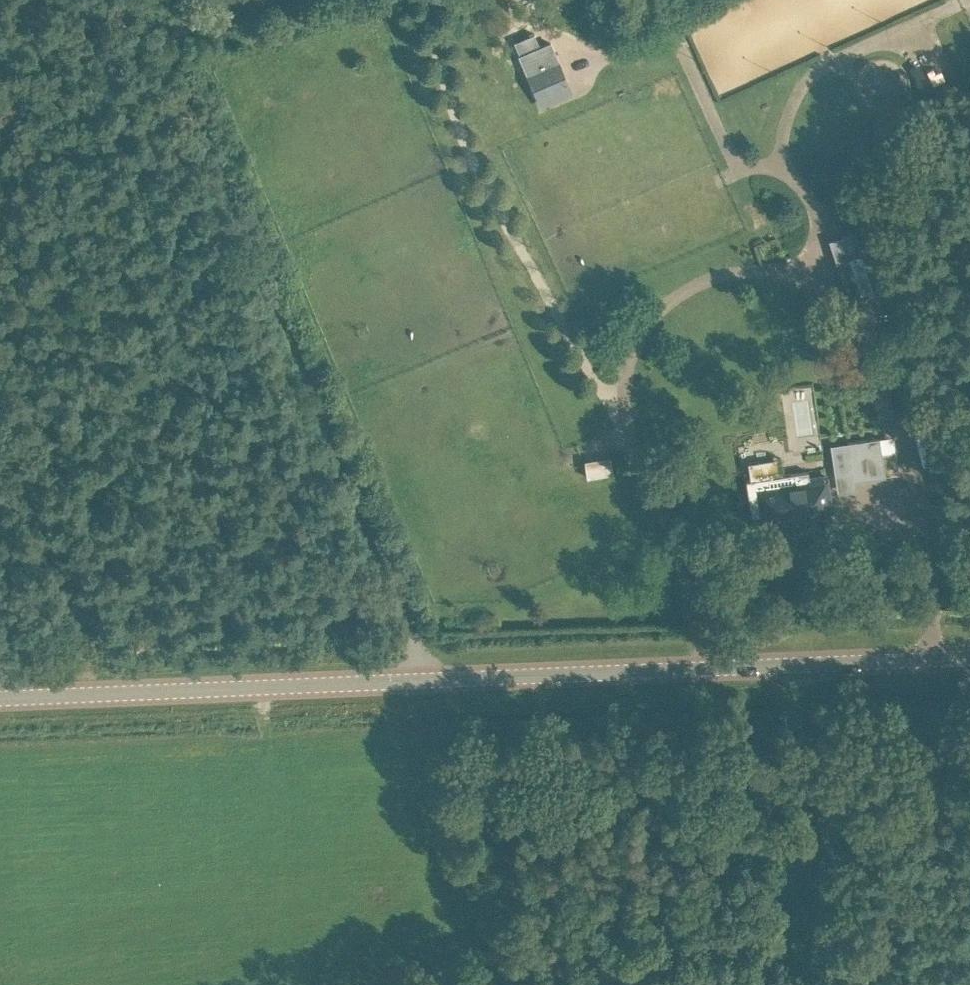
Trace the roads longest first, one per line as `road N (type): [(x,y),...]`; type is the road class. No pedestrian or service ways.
road 1 (tertiary): [(0,698),(969,657)]

